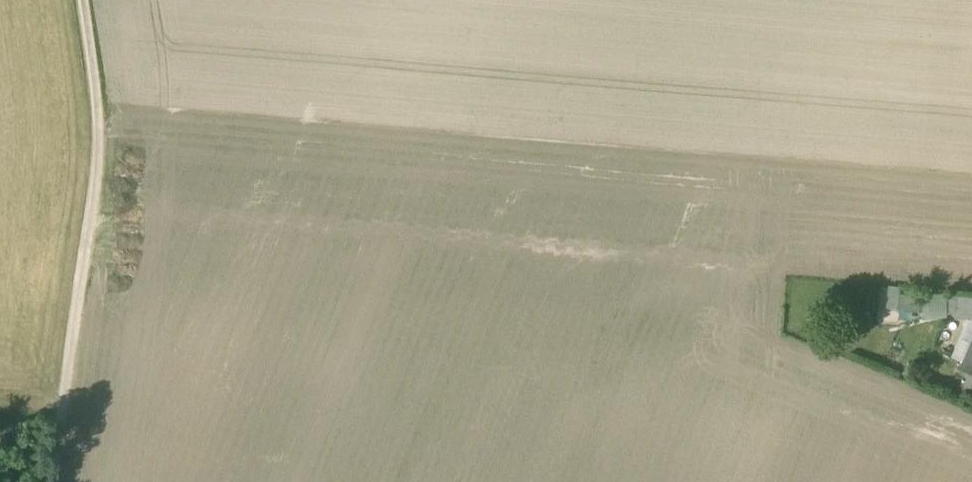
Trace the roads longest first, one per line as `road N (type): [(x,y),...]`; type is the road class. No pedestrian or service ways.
road 1 (track): [(48,481),(101,148),(79,0)]

